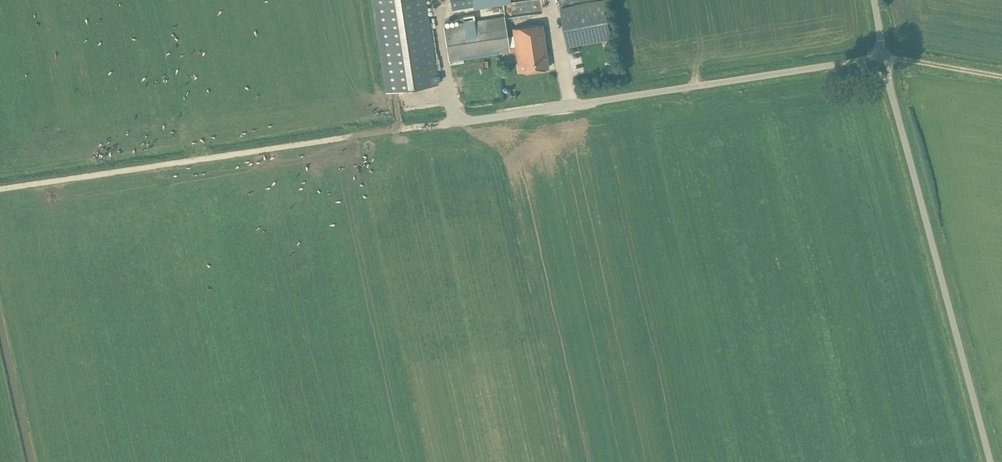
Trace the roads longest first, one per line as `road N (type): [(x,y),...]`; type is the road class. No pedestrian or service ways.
road 1 (unclassified): [(0,187),(883,59)]
road 2 (unclassified): [(989,461),(883,59)]
road 3 (track): [(1001,76),(883,59)]

